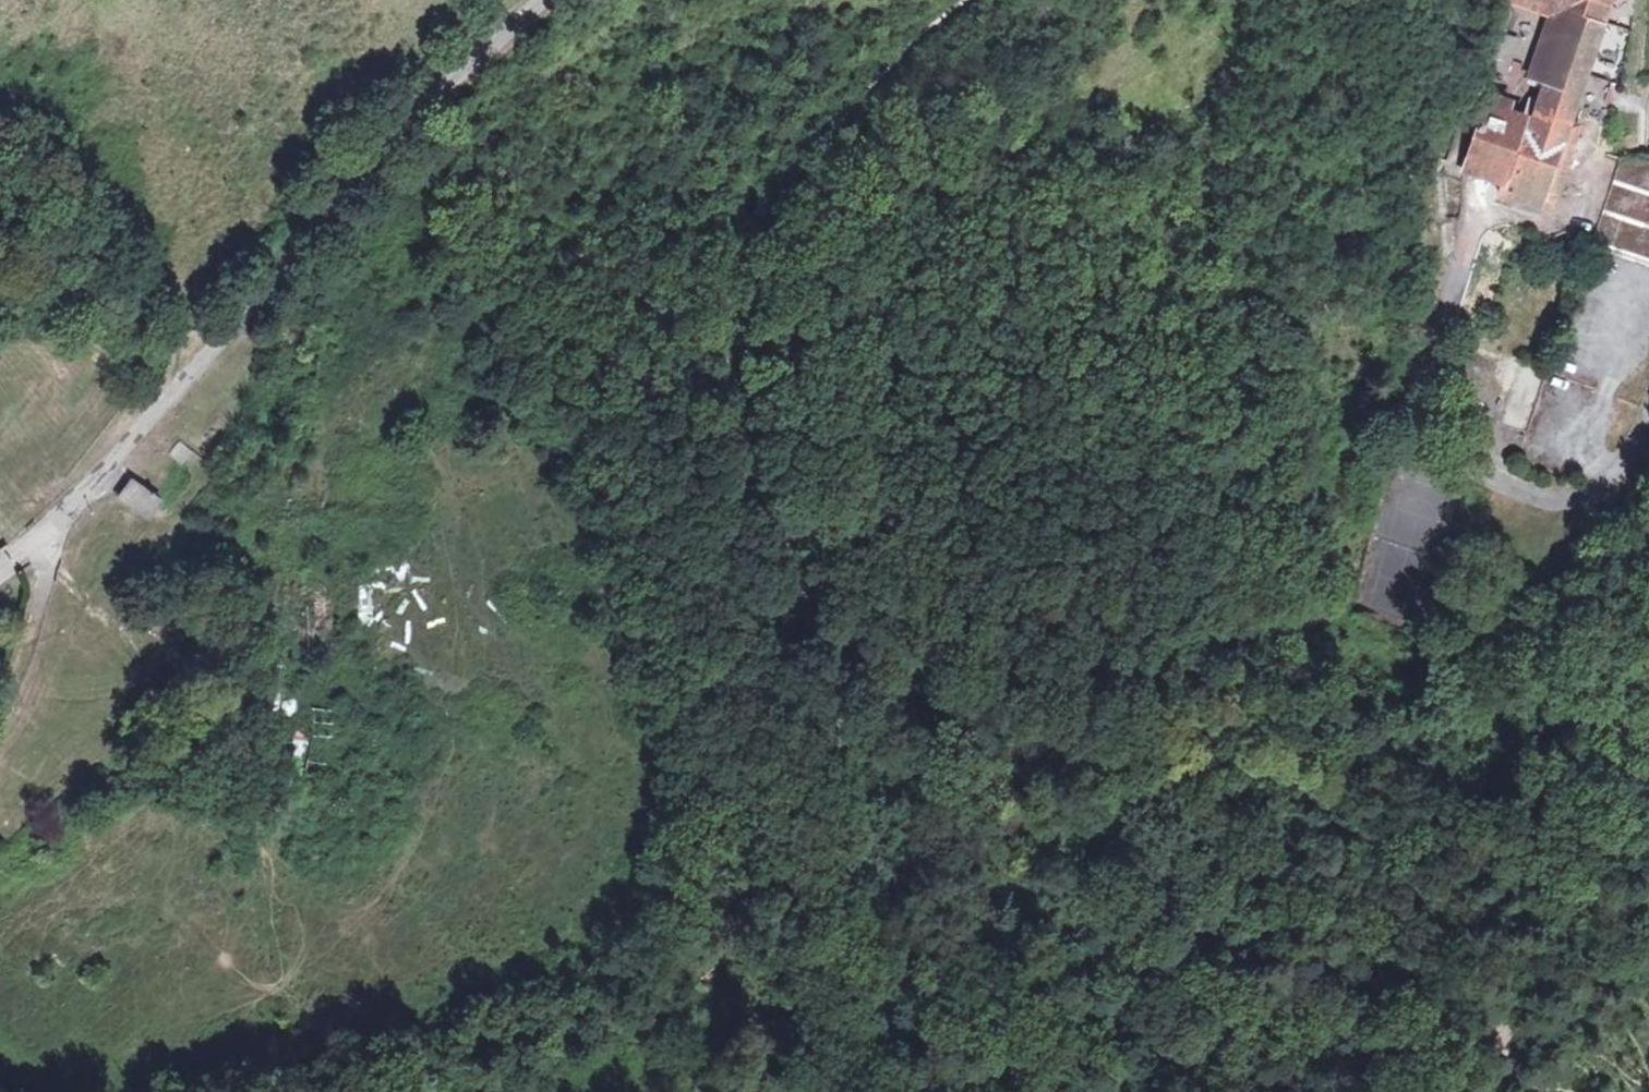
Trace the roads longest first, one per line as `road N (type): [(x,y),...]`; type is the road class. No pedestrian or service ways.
road 1 (track): [(963,0),(792,156),(746,250),(737,343),(755,453),(891,829),(901,969),(914,1019)]
road 2 (unclassified): [(53,523),(206,361),(387,139),(542,0)]
road 3 (track): [(0,712),(32,635),(53,523)]

